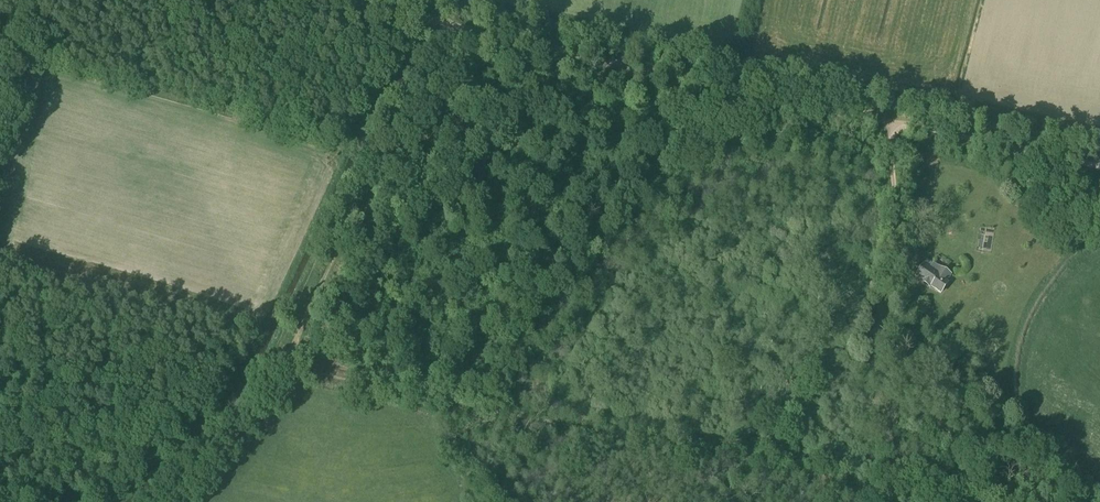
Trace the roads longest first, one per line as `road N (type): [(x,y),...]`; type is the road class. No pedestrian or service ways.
road 1 (track): [(168,501),(243,430),(286,371),(418,102),(476,29)]
road 2 (track): [(1099,164),(887,118)]
road 3 (track): [(905,252),(891,225),(887,118)]
road 4 (track): [(462,25),(339,0)]

